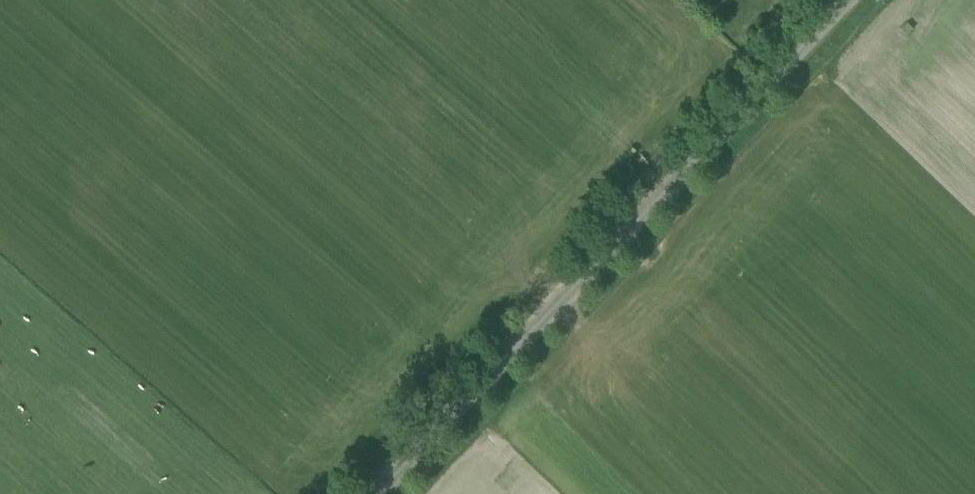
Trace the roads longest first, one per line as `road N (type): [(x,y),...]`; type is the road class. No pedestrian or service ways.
road 1 (unclassified): [(385,493),(850,0)]

